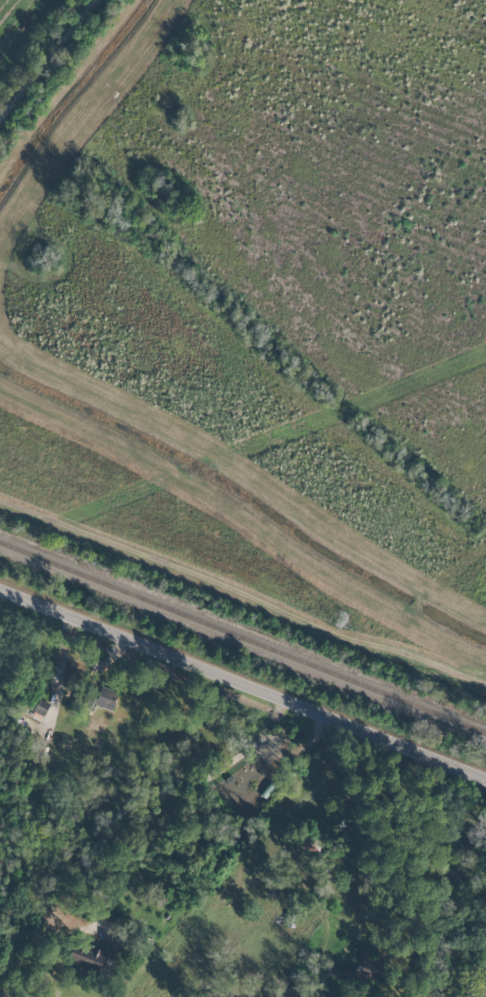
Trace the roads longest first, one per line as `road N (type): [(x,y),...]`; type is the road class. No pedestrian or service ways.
road 1 (tertiary): [(0,589),(485,782)]

